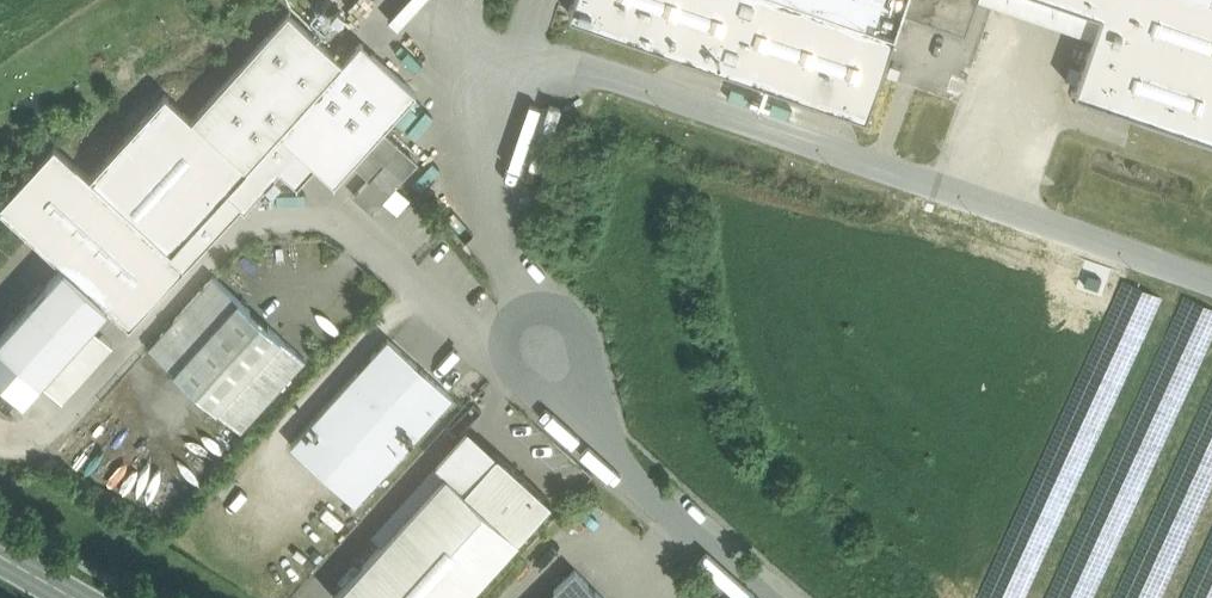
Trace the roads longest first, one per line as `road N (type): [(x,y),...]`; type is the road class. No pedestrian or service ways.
road 1 (residential): [(764,597),(617,464),(568,399),(542,345)]

